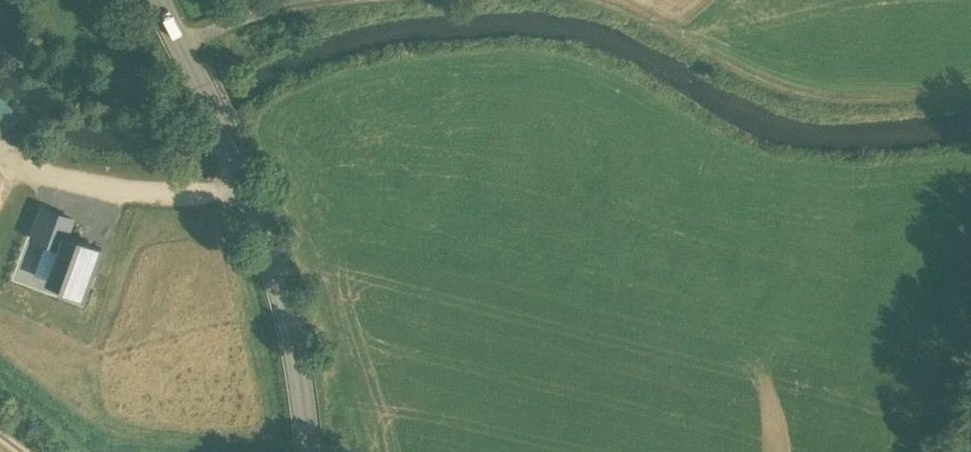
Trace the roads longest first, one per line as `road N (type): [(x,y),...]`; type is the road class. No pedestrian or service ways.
road 1 (secondary): [(163,0),(256,200),(311,451)]
road 2 (track): [(606,0),(766,83),(848,103),(970,92)]
road 3 (track): [(177,29),(316,0)]

